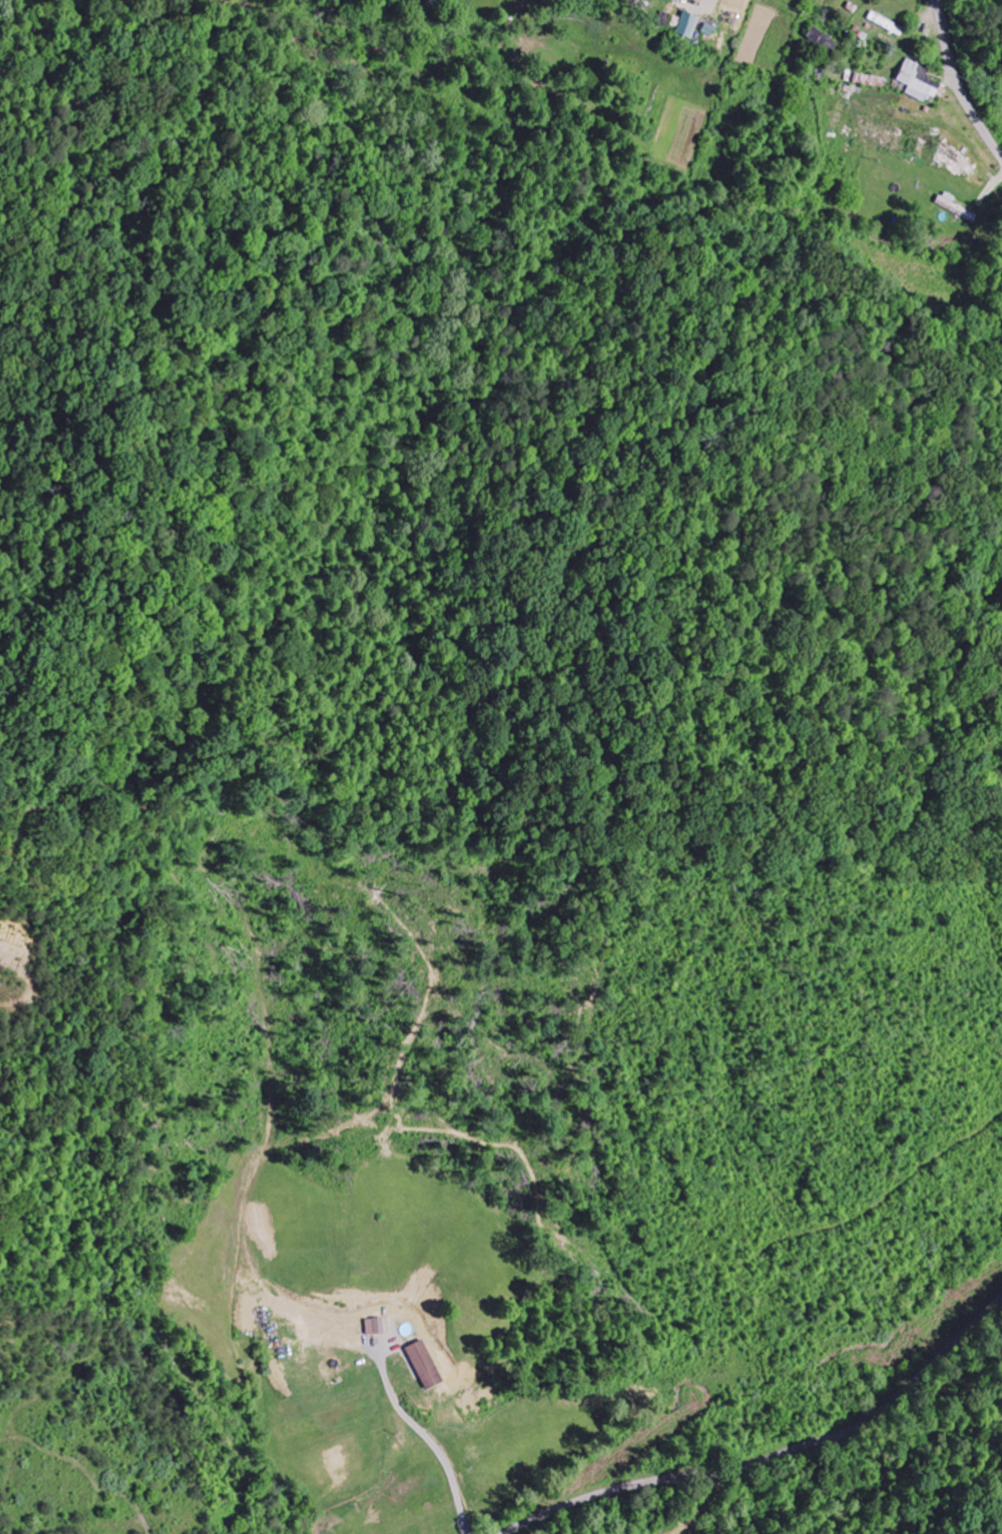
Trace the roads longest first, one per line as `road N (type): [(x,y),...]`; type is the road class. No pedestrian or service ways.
road 1 (residential): [(511,1533),(601,1496),(730,1475),(850,1434),(888,1410),(1001,1298)]
road 2 (residential): [(1001,156),(960,88),(937,0)]

